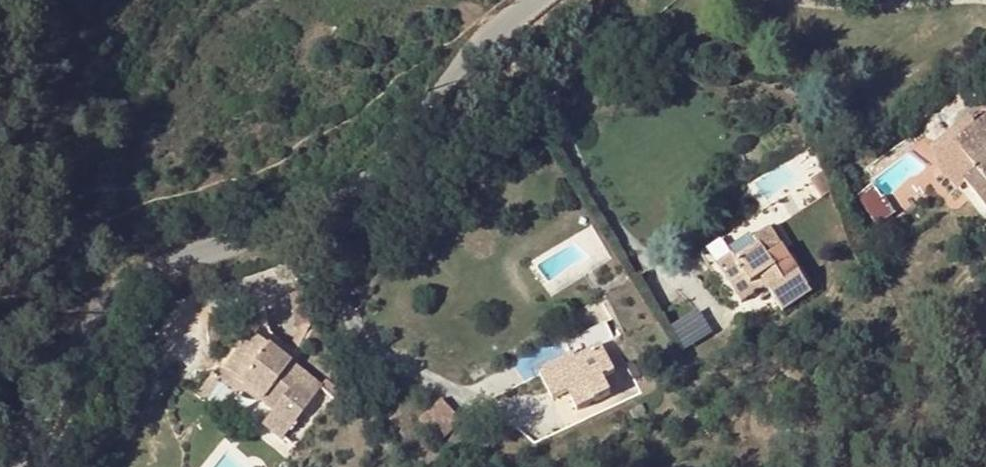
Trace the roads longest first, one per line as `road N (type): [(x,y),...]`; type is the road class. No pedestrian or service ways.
road 1 (tertiary): [(10,466),(52,333),(74,285),(107,247),(154,213),(295,171),(357,137),(530,0)]

